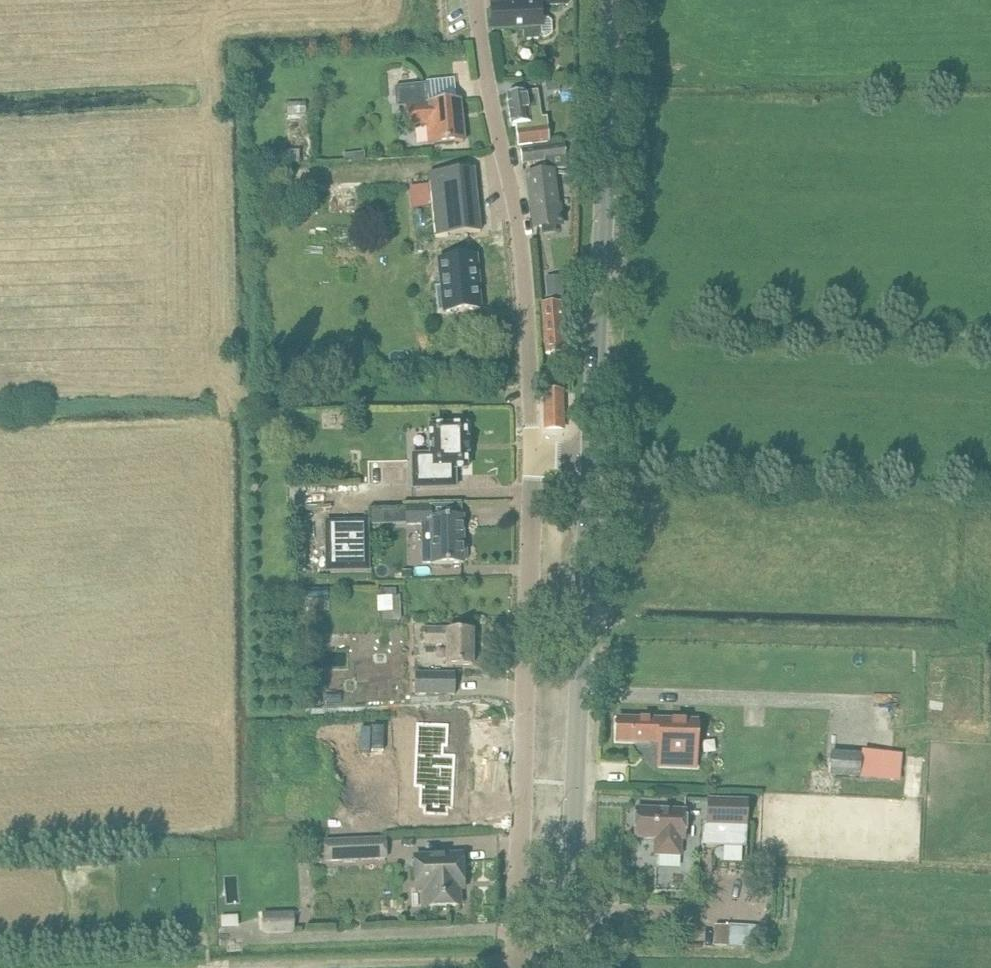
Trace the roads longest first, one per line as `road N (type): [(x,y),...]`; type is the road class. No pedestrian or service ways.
road 1 (unclassified): [(516,967),(531,454)]
road 2 (tertiary): [(567,967),(592,456)]
road 3 (unclassified): [(531,454),(521,252),(477,0)]
road 4 (tertiary): [(592,456),(609,0)]

